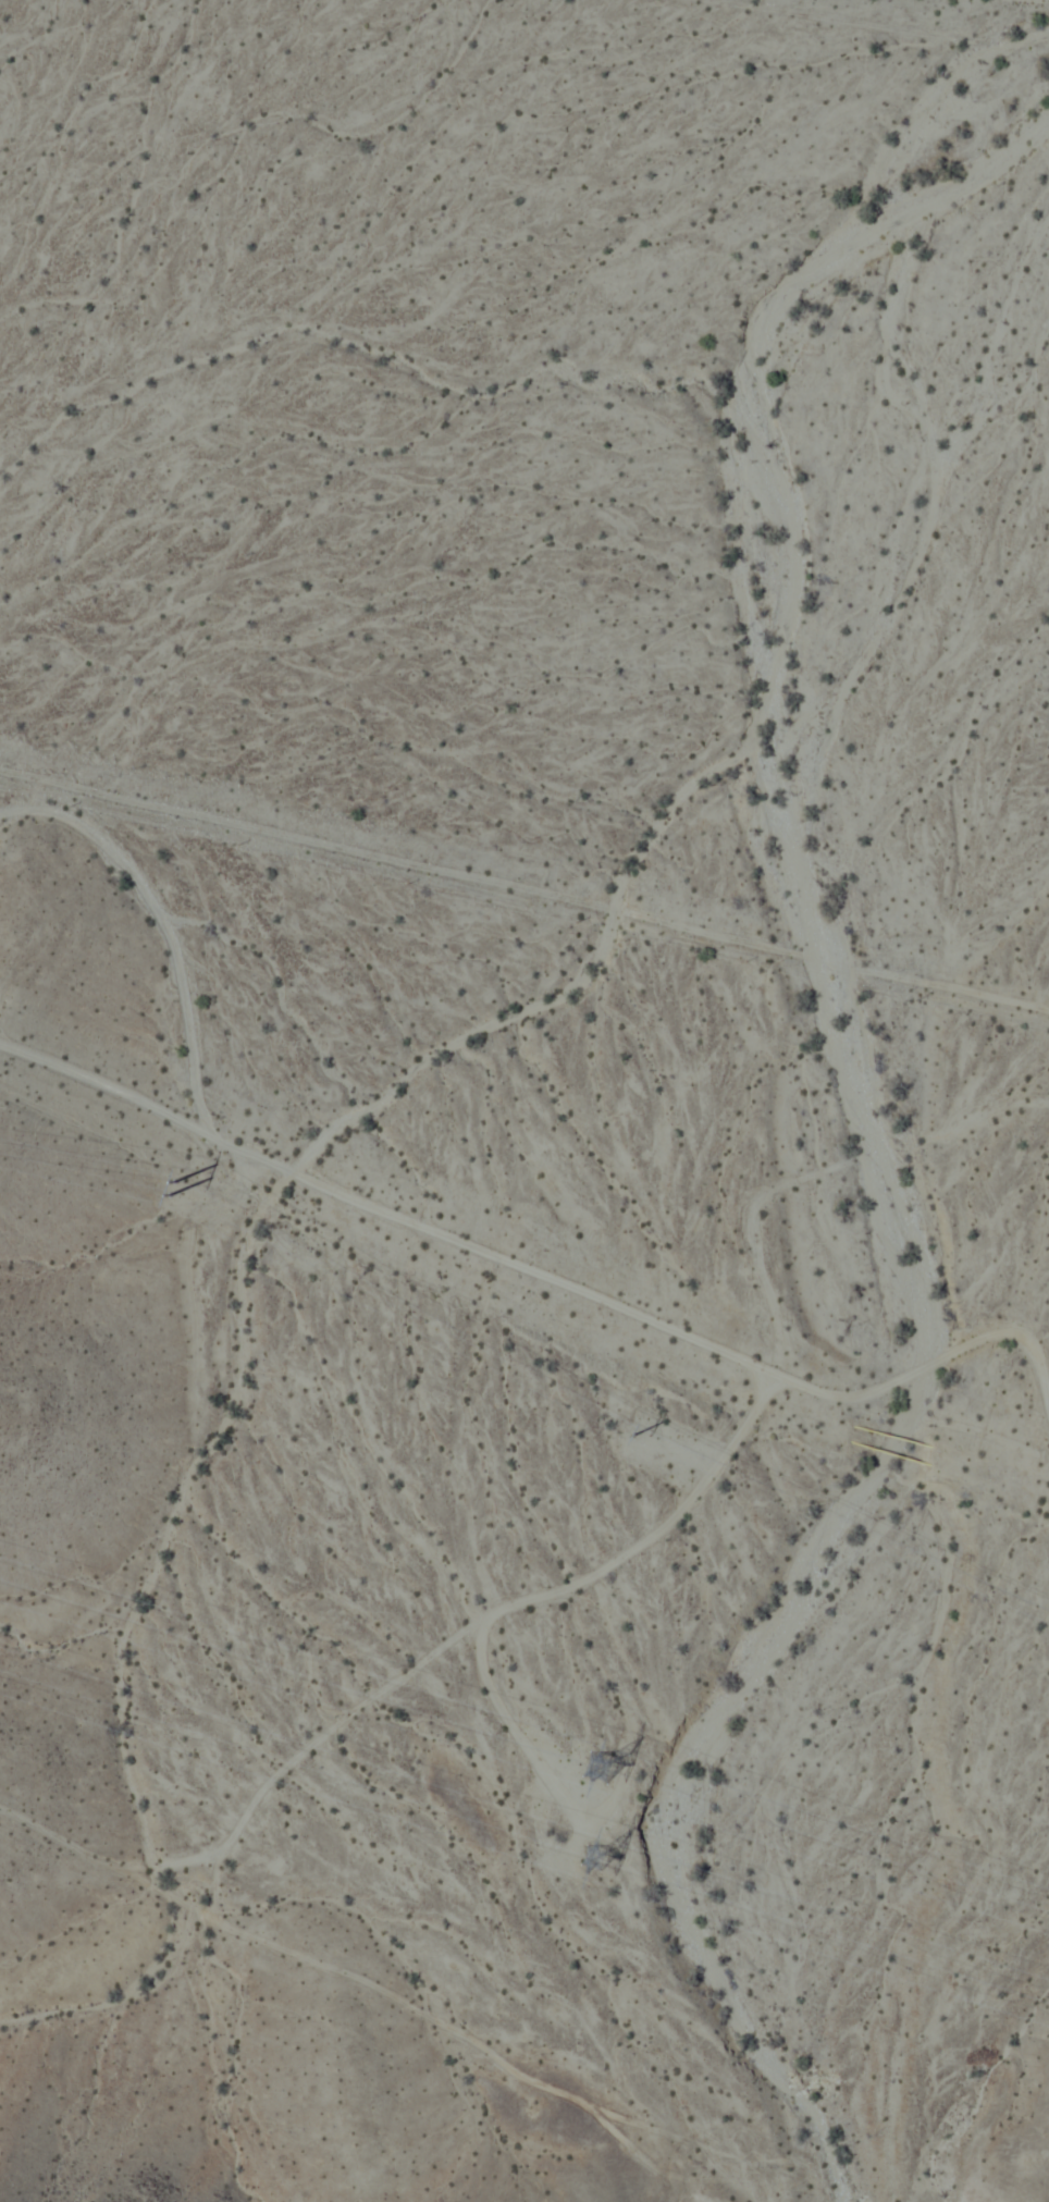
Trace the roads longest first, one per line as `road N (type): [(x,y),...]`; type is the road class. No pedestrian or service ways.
road 1 (track): [(0,1045),(659,1325),(776,1385),(859,1401),(997,1338),(1024,1338),(1040,1351),(1048,1388)]
road 2 (track): [(0,773),(819,964),(1048,1009)]

